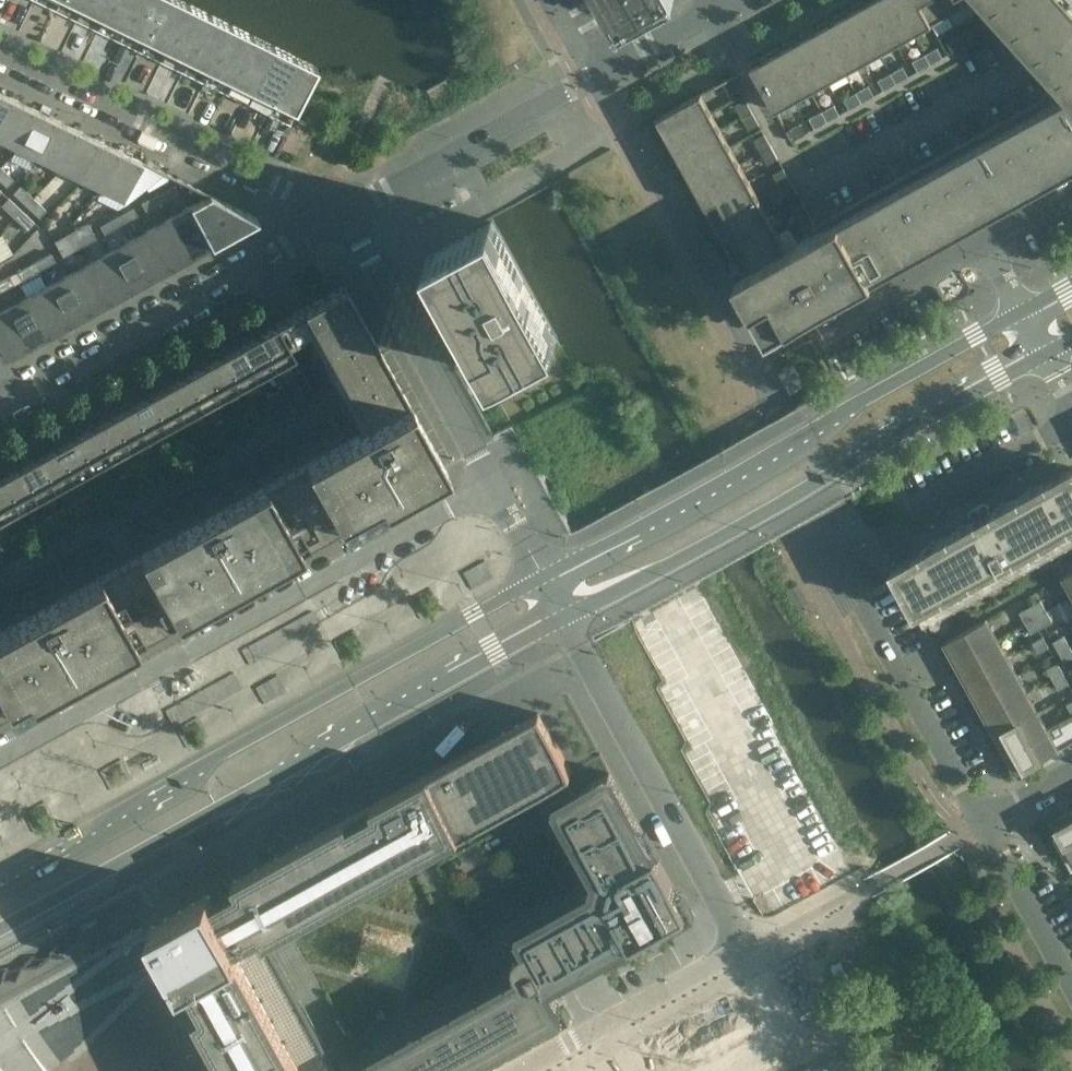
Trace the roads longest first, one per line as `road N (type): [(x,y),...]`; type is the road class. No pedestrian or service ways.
road 1 (secondary): [(0,932),(566,618)]
road 2 (secondary): [(544,580),(0,882)]
road 3 (secondary): [(1023,312),(544,580)]
road 4 (secondary): [(566,618),(839,471),(894,429),(1046,355)]
road 5 (residential): [(544,580),(347,221)]
road 6 (residential): [(0,51),(347,221)]
road 7 (residential): [(8,406),(347,221)]
road 8 (residential): [(749,952),(566,618)]
road 9 (residential): [(347,221),(613,74)]
road 10 (residential): [(749,952),(539,1070)]
road 11 (residential): [(980,820),(865,610)]
road 12 (residential): [(1071,985),(980,820)]
road 13 (residential): [(908,511),(1071,423)]
road 14 (residential): [(835,325),(987,242)]
road 15 (residential): [(613,74),(723,13)]

